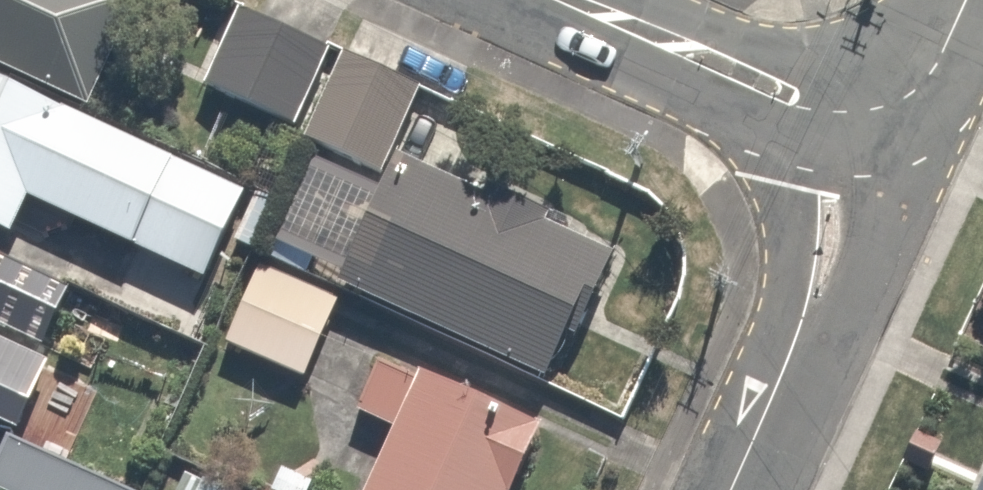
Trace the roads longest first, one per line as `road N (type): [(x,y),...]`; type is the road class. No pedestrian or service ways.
road 1 (residential): [(726,489),(800,306),(823,188),(810,104)]
road 2 (residential): [(570,0),(810,104)]
road 3 (residential): [(810,104),(856,108),(907,91),(958,0)]

